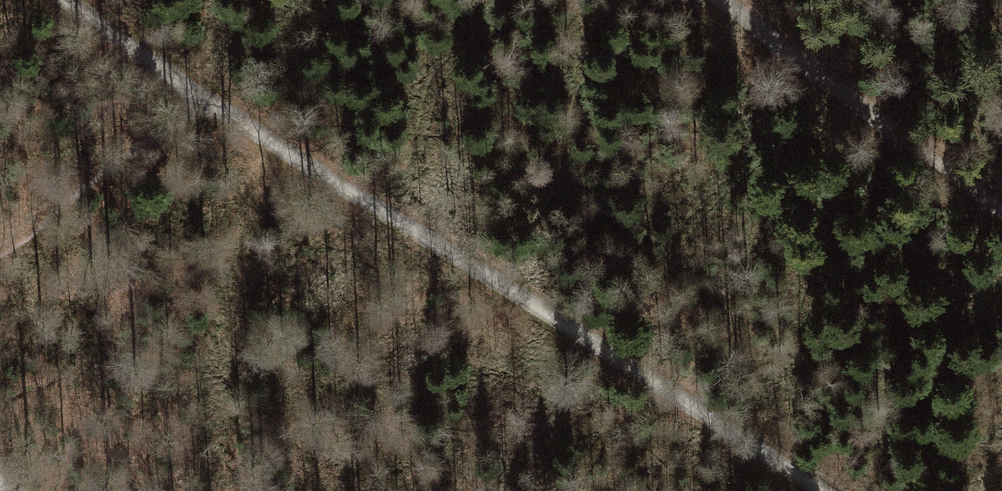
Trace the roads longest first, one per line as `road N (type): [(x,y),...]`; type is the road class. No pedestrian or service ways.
road 1 (track): [(263,122),(814,490)]
road 2 (track): [(721,0),(1001,212)]
road 3 (track): [(263,122),(74,0)]

